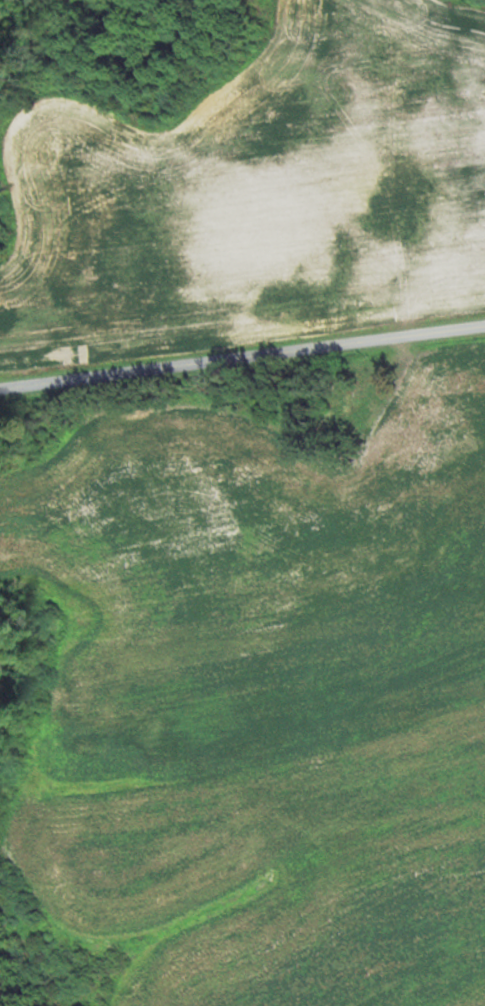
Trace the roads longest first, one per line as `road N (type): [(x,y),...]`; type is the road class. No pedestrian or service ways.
road 1 (residential): [(0,388),(484,325)]

